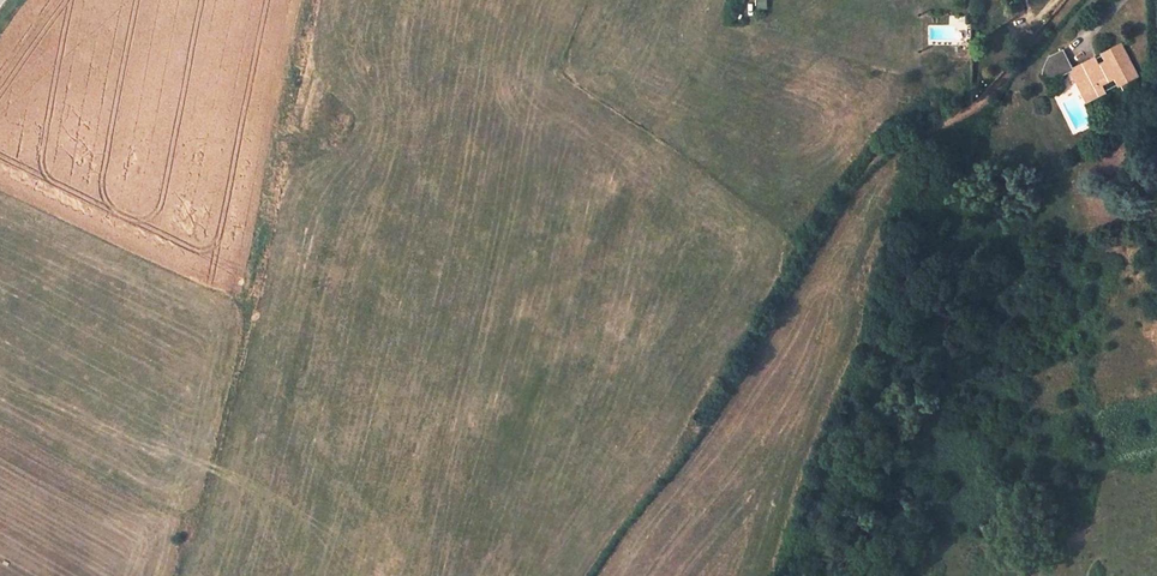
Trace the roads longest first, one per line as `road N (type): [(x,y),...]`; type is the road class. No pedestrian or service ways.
road 1 (track): [(304,0),(261,238),(202,481),(168,575)]

